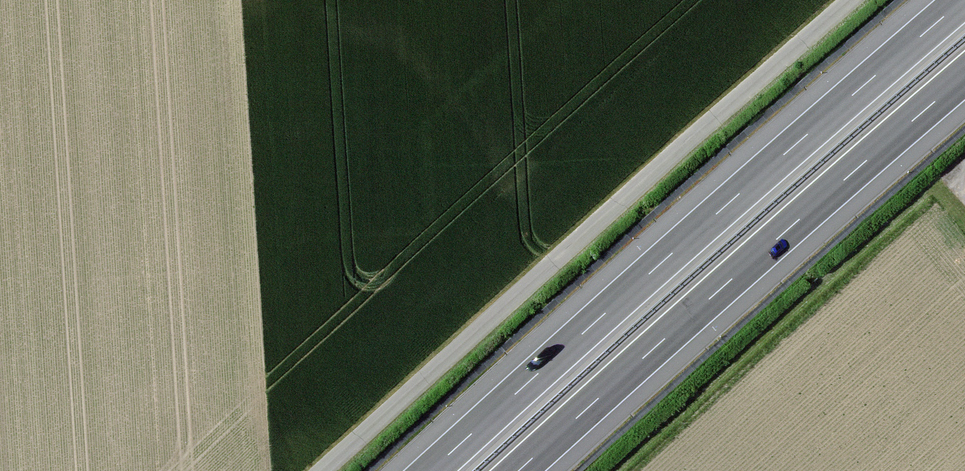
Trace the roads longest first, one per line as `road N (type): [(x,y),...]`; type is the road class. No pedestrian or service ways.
road 1 (motorway): [(963,0),(431,470)]
road 2 (track): [(323,470),(851,0)]
road 3 (motorway): [(518,470),(964,76)]

